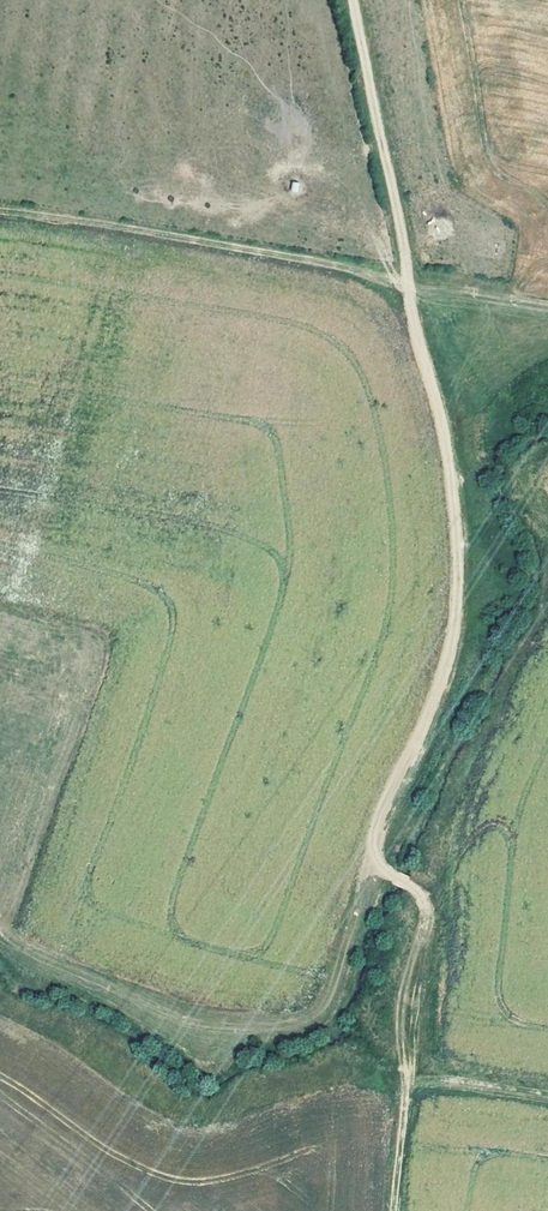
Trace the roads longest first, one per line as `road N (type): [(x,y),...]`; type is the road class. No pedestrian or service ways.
road 1 (track): [(382,1210),(391,1115),(412,1074),(431,975),(431,913),(382,864),(376,844),(455,643),(465,528),(451,427),(401,277),(353,0)]
road 2 (track): [(0,212),(547,298)]
road 3 (track): [(412,1074),(547,1092)]

